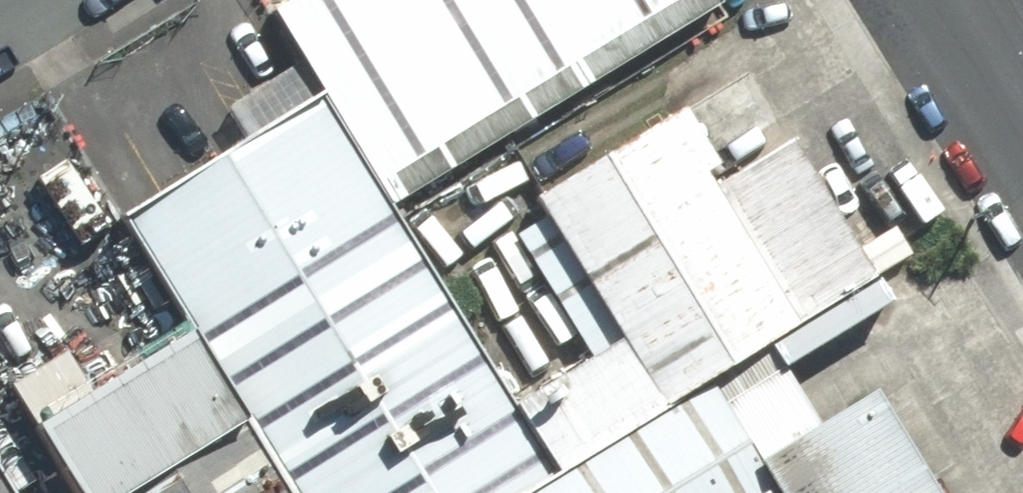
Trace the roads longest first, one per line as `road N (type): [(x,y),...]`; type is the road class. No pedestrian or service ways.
road 1 (unclassified): [(1022,114),(952,0)]

